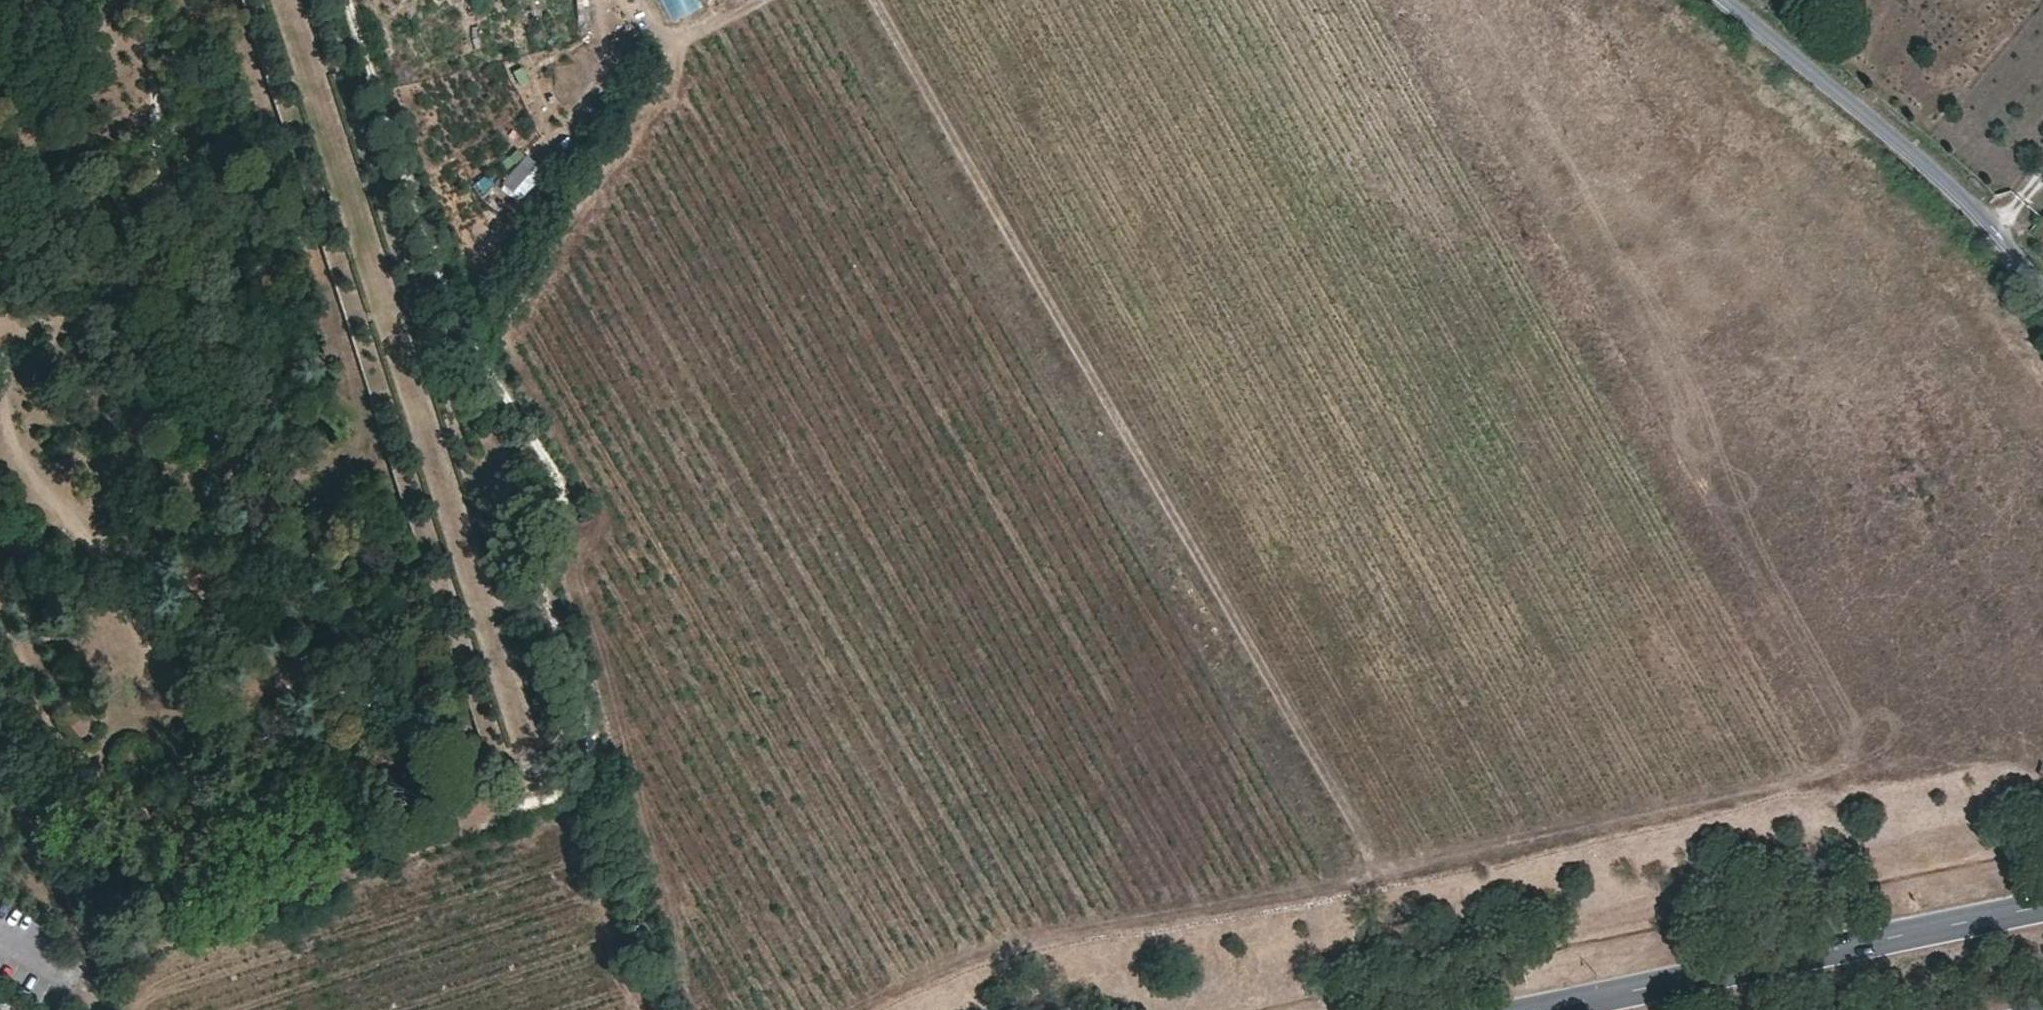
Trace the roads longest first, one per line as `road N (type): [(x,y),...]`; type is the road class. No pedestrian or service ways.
road 1 (track): [(372,0),(460,252),(485,273),(648,36),(677,36),(678,92),(504,341),(586,490),(593,515),(555,562),(676,920)]
road 2 (track): [(881,0),(1366,844)]
road 3 (primary): [(2042,906),(1539,1009)]
road 4 (residential): [(1734,0),(1982,208),(2042,283)]

